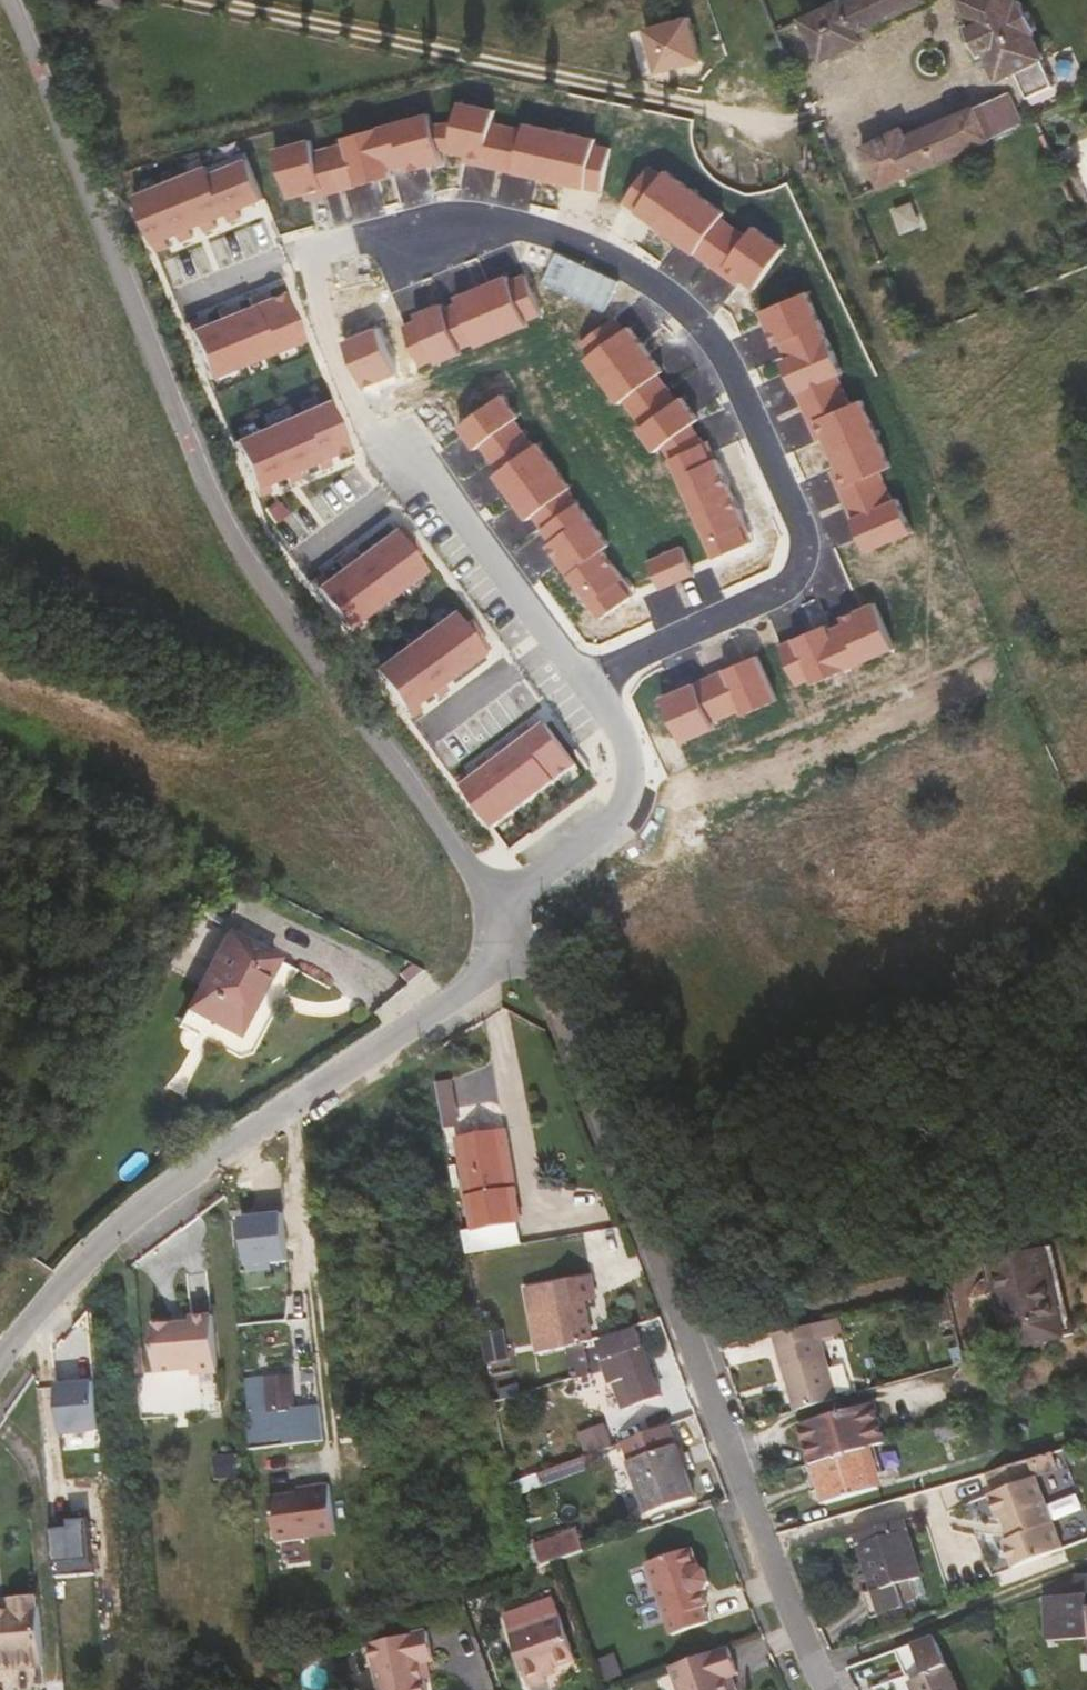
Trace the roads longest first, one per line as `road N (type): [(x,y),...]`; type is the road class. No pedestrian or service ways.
road 1 (residential): [(12,0),(189,445),(264,581),(493,898)]
road 2 (residential): [(588,678),(787,588),(802,537),(742,386),(689,311),(637,277),(512,223),(457,214),(318,246)]
road 3 (residential): [(825,1689),(510,955)]
road 4 (residential): [(510,955),(153,1208),(87,1262),(0,1363)]
road 5 (residential): [(588,678),(404,443),(376,423),(334,346),(316,282),(318,246)]
road 6 (residential): [(493,898),(583,850),(624,804),(630,759),(588,678)]

